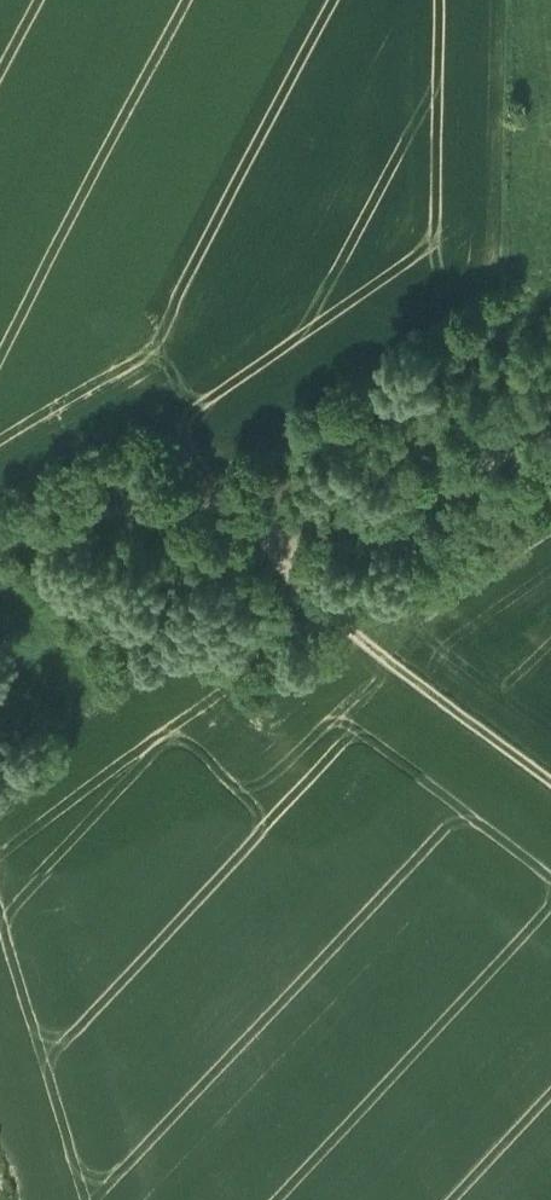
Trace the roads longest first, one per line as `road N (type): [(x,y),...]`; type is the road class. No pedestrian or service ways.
road 1 (track): [(265,537),(347,625),(550,783)]

